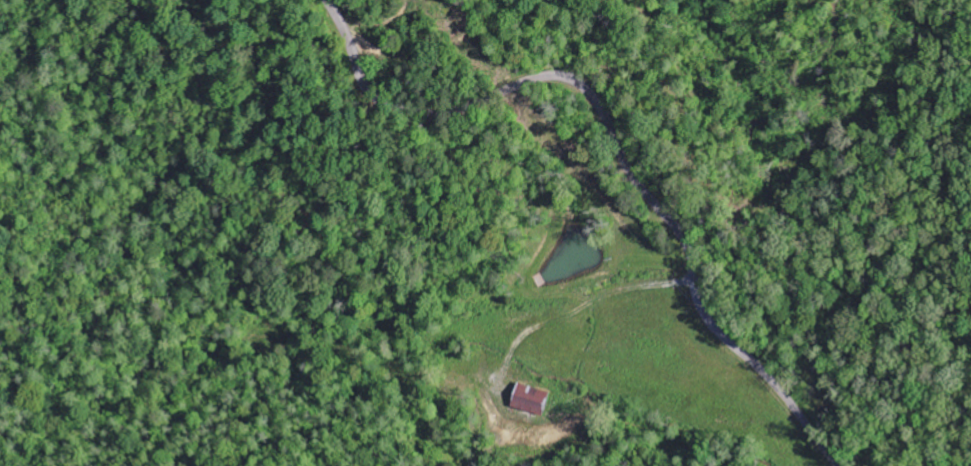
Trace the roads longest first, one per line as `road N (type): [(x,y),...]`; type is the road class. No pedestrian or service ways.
road 1 (residential): [(839,465),(792,403),(717,328),(684,241),(585,92),(562,78),(540,77),(445,113),(404,111),(367,88),(324,0)]

